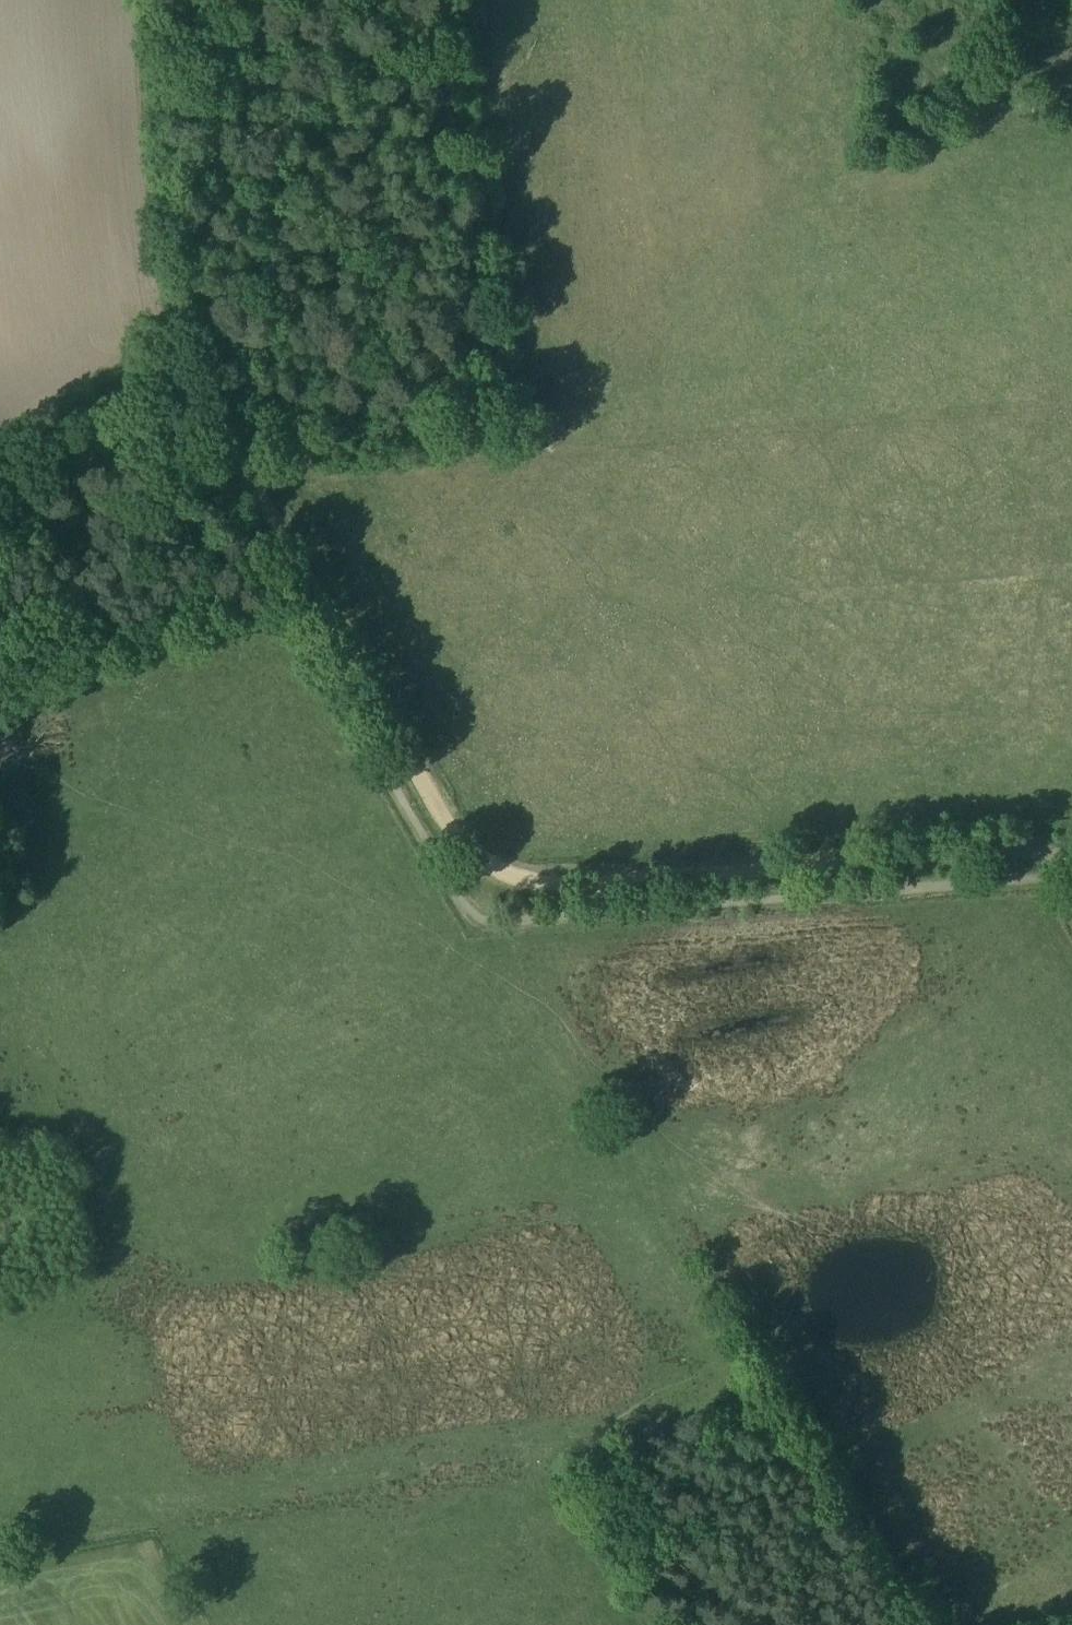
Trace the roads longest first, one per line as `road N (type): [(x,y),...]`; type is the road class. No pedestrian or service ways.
road 1 (track): [(1071,866),(1027,848),(559,886),(517,881),(482,862),(445,819),(219,421),(198,400)]
road 2 (track): [(198,400),(176,386),(142,388),(0,476)]
road 3 (track): [(657,1624),(555,1464)]

